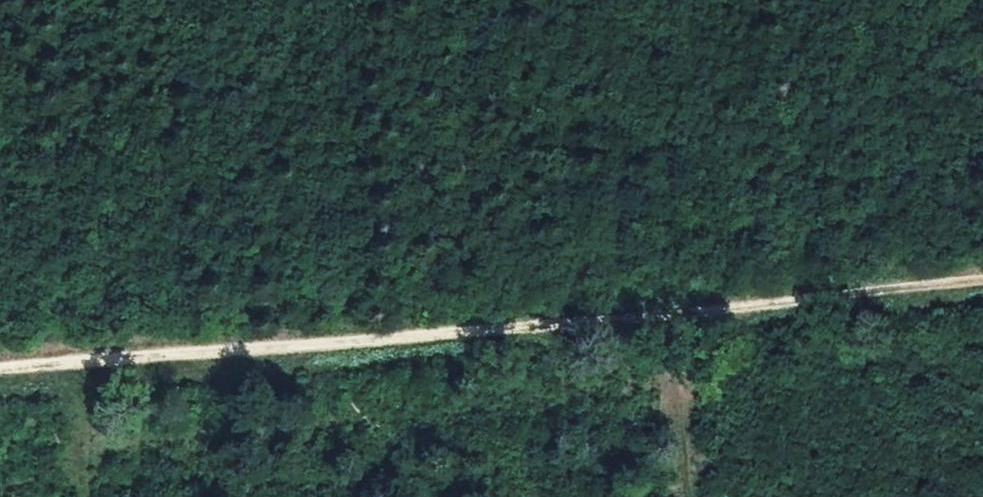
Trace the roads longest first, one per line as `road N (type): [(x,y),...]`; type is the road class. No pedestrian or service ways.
road 1 (track): [(0,380),(681,316)]
road 2 (track): [(681,316),(982,285)]
road 3 (track): [(696,496),(681,316)]
road 4 (track): [(77,372),(87,496)]

